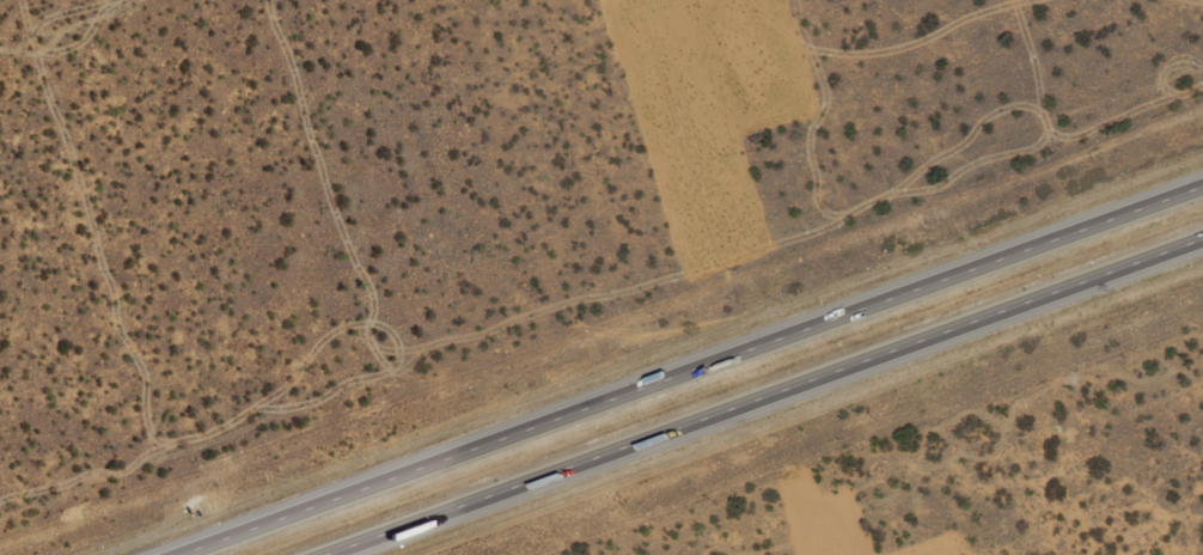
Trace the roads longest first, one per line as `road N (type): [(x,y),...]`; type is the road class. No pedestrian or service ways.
road 1 (motorway): [(1202,186),(180,554)]
road 2 (motorway): [(321,554),(1202,237)]

